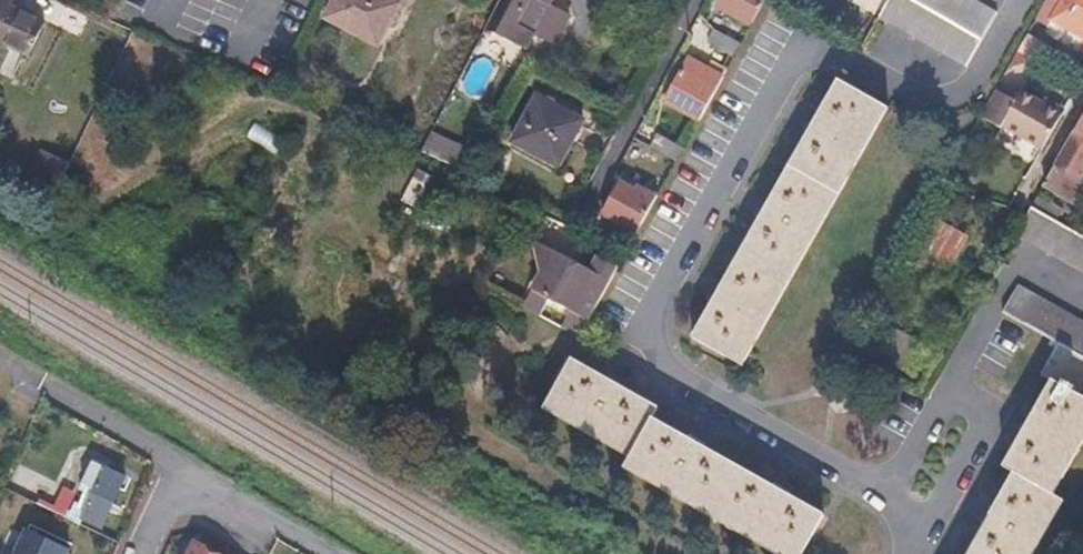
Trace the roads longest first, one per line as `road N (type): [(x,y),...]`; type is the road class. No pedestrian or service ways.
road 1 (residential): [(334,553),(179,464)]
road 2 (residential): [(179,464),(47,387)]

